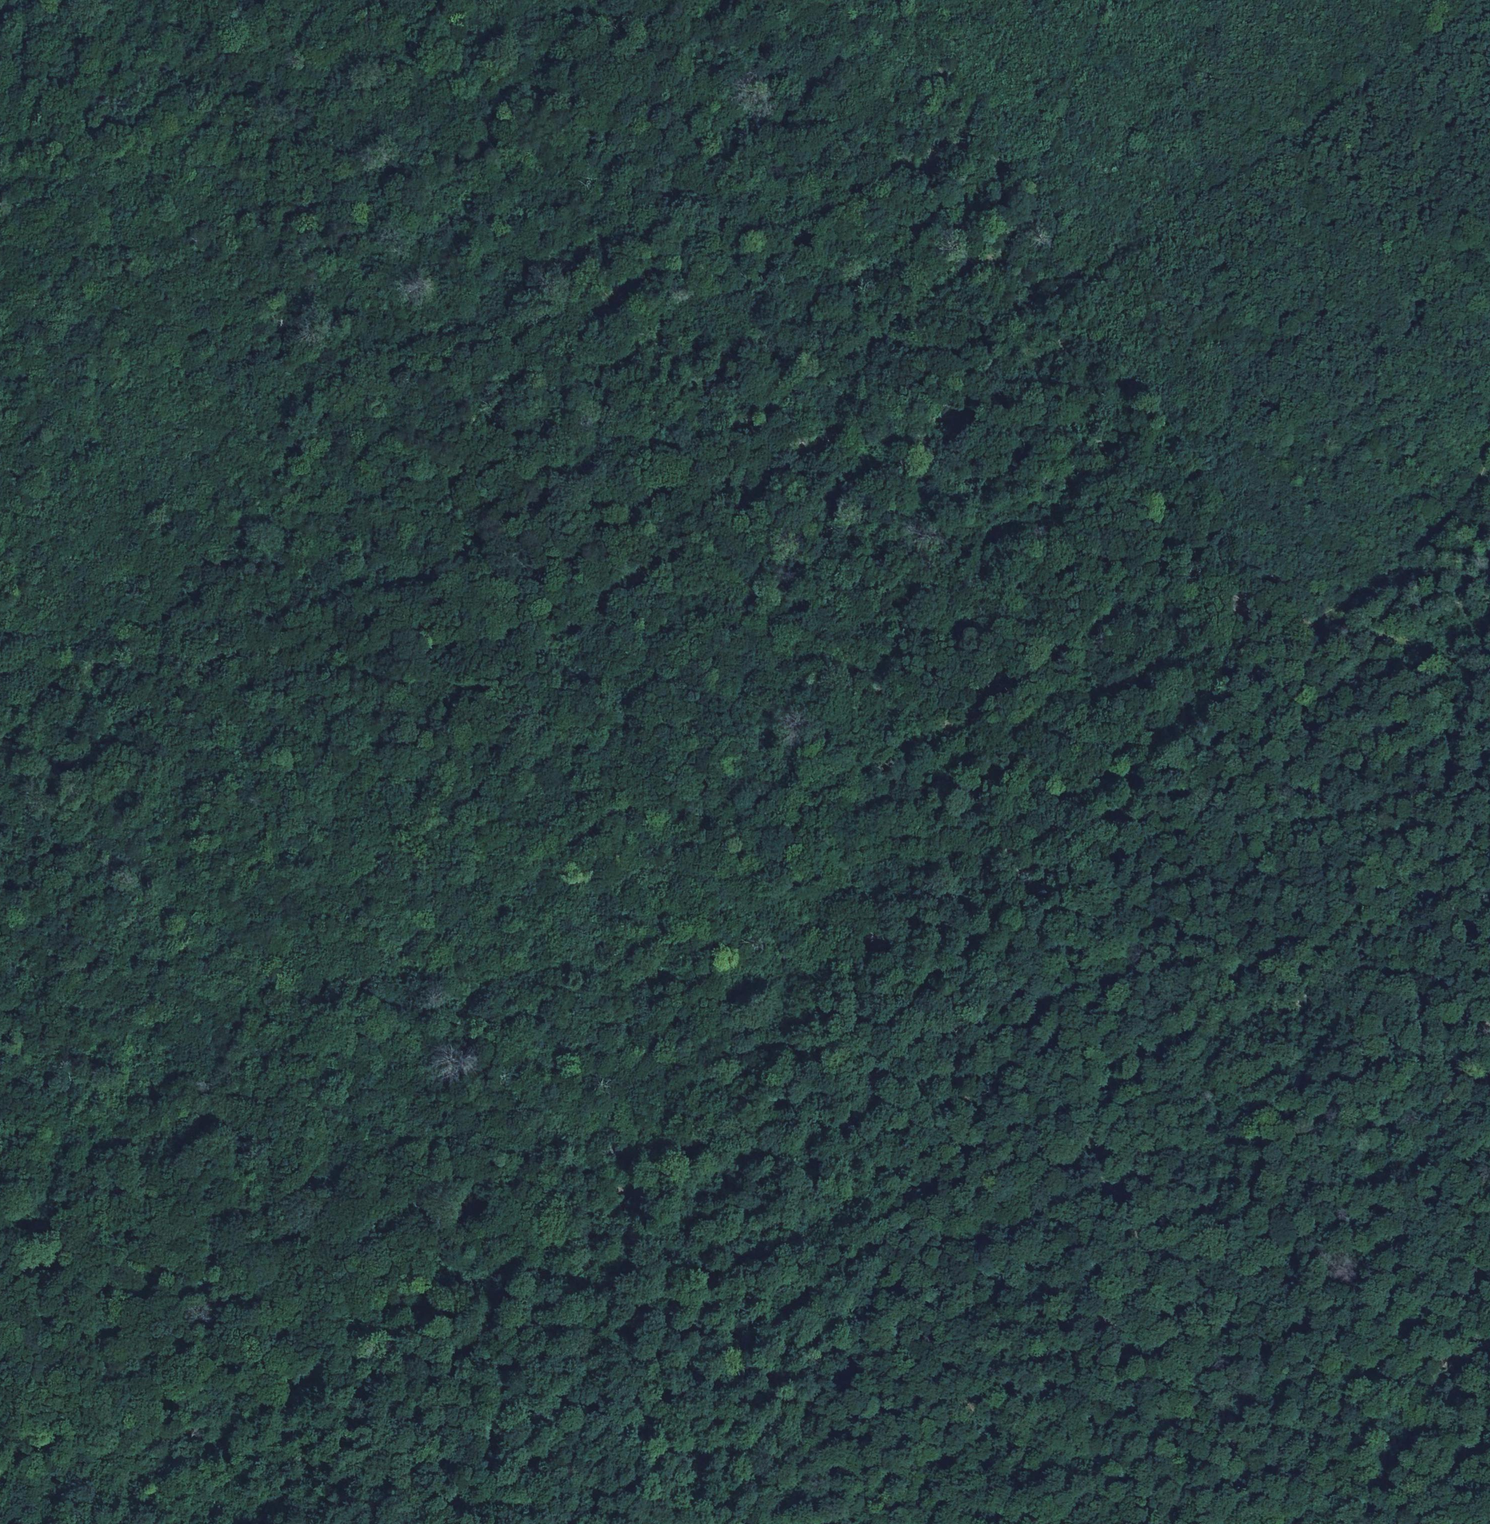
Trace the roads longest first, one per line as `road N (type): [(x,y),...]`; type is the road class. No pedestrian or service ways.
road 1 (track): [(52,1523),(245,1415),(411,1287),(740,1129),(890,965),(971,901)]
road 2 (track): [(971,901),(1313,634)]
road 3 (track): [(1321,628),(1489,482)]

